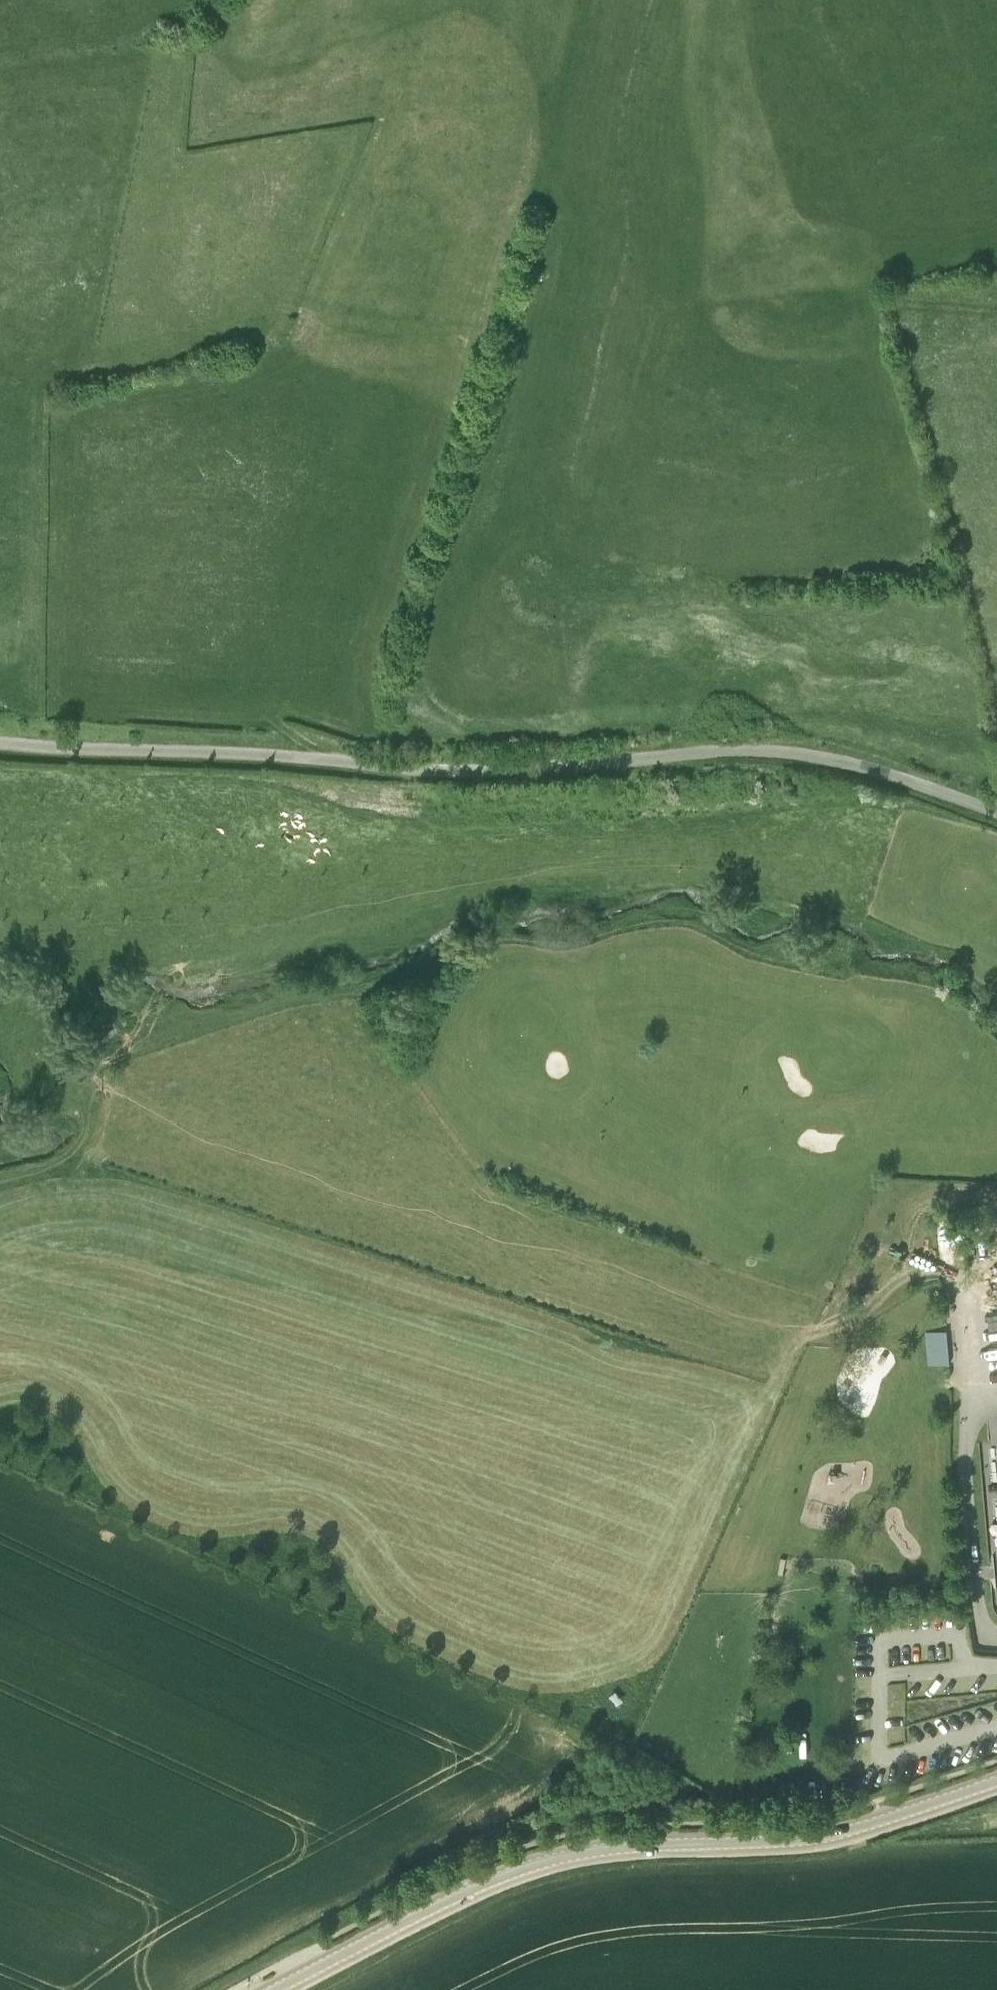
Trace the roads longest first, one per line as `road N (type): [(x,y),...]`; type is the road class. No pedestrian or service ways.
road 1 (unclassified): [(0,742),(433,770),(766,750),(843,762),(996,811)]
road 2 (tertiary): [(274,1989),(475,1887),(546,1860),(612,1848),(815,1839),(996,1781)]

